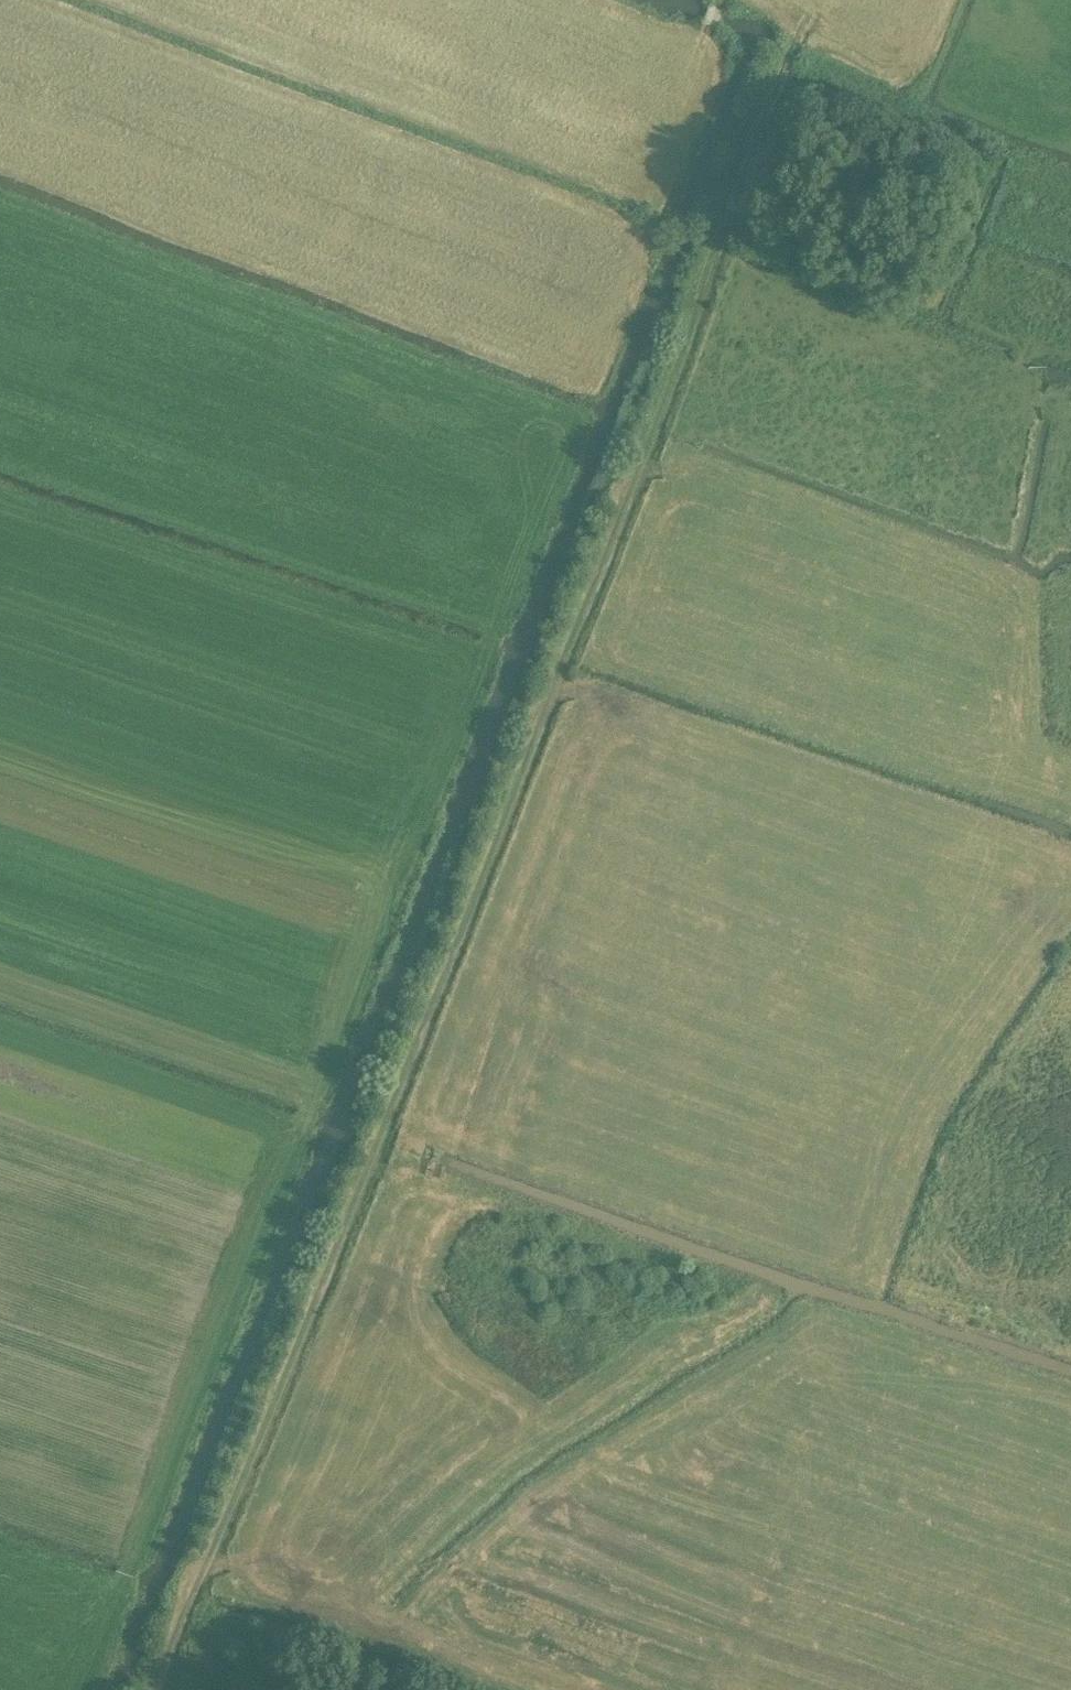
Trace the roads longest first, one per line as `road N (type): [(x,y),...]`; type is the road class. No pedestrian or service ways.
road 1 (track): [(154,1689),(408,1074),(557,686),(1070,861)]
road 2 (track): [(557,686),(767,110),(815,3)]
road 3 (track): [(731,0),(916,76),(947,0)]

